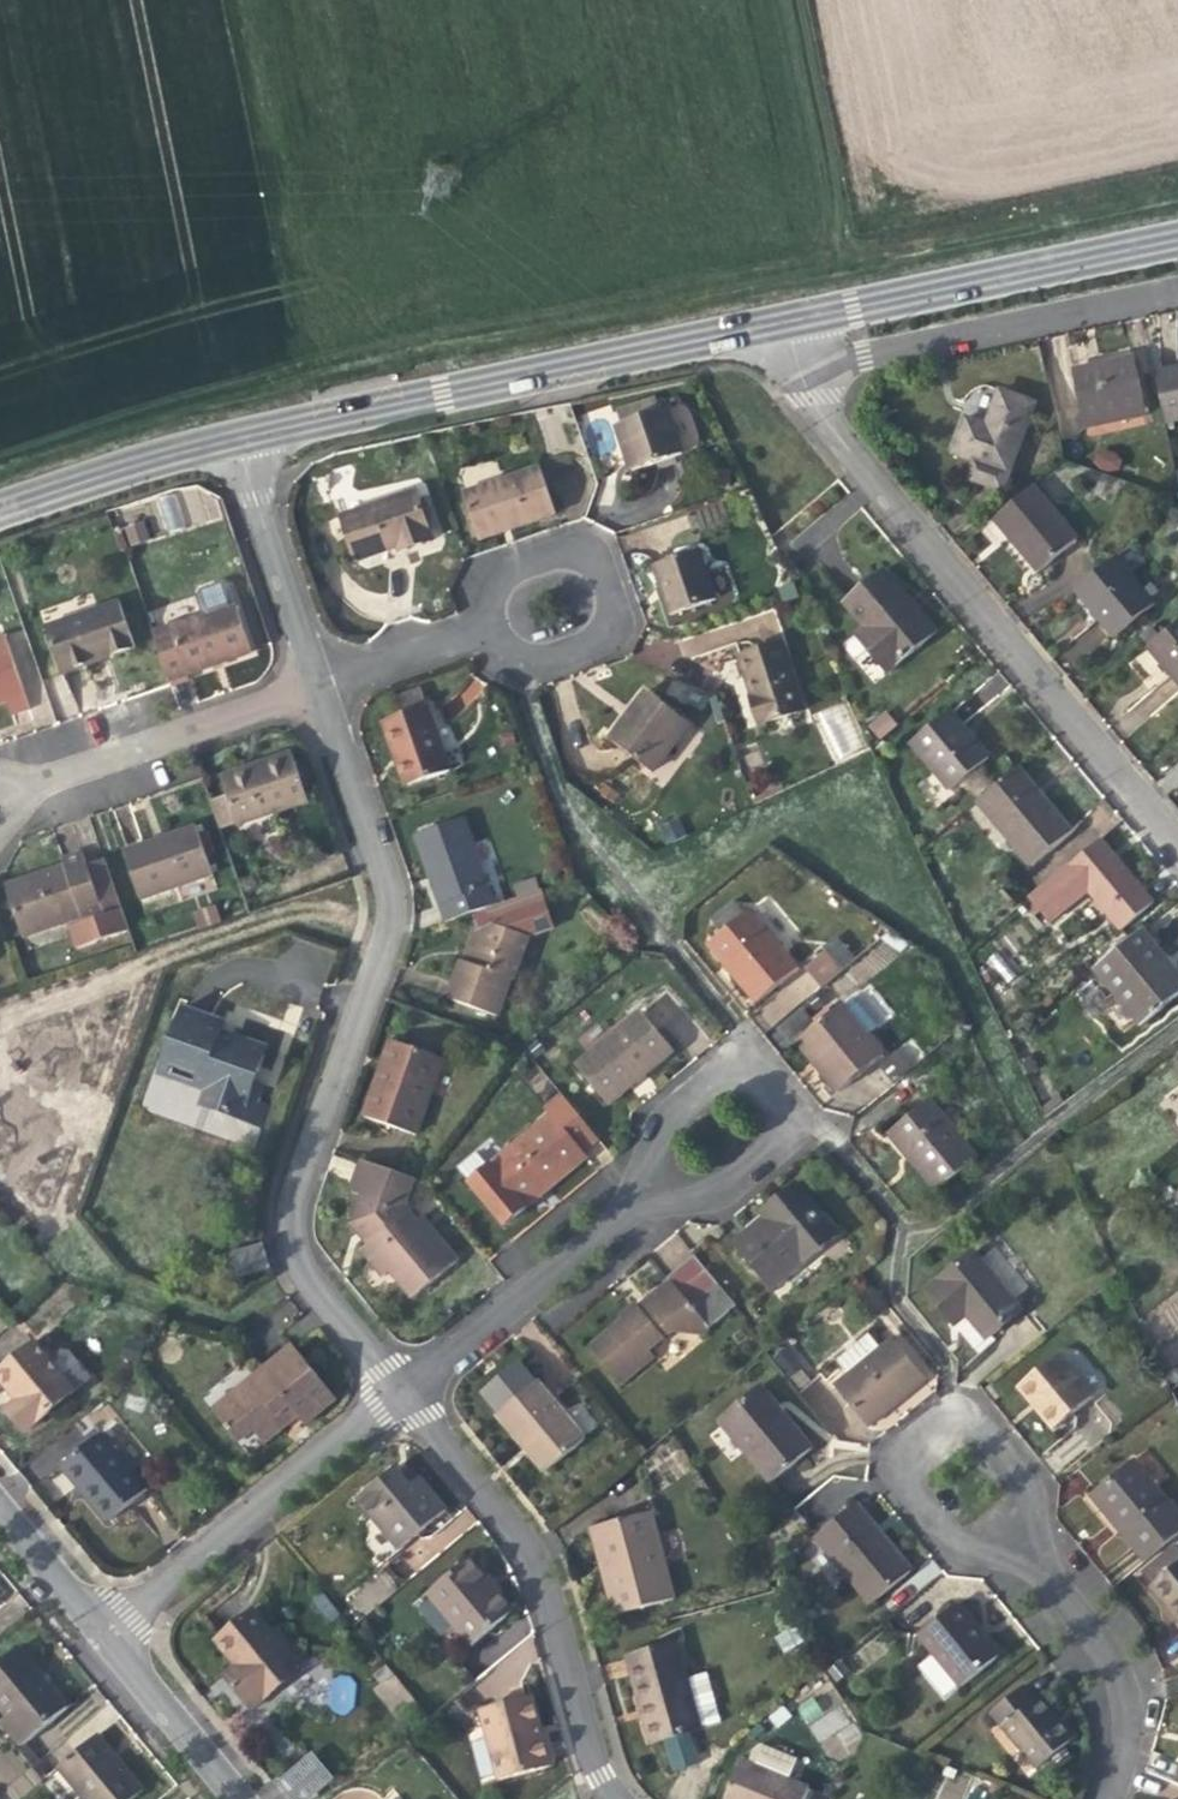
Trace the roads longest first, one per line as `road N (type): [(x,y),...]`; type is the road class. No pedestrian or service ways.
road 1 (residential): [(313,681),(385,886),(386,917),(287,1190),(284,1243),(305,1282),(397,1395)]
road 2 (residential): [(793,365),(828,427),(1177,847)]
road 3 (residential): [(232,437),(781,318)]
road 4 (residential): [(397,1395),(526,1549),(584,1752),(613,1798)]
road 5 (residential): [(781,318),(1177,238)]
road 6 (residential): [(793,365),(1177,291)]
road 7 (residential): [(98,1635),(397,1395)]
road 8 (residential): [(629,1200),(714,1182),(770,1138),(776,1115),(754,1081),(727,1074),(675,1106),(648,1144)]
road 9 (residential): [(1023,1551),(1016,1483),(973,1429),(946,1427),(903,1458),(899,1479),(942,1534),(988,1550)]
road 10 (residential): [(464,632),(536,654),(583,640),(603,618),(589,569),(567,552),(507,565),(481,612)]
road 11 (residential): [(397,1395),(629,1200)]
road 12 (residential): [(40,775),(313,681)]
road 13 (residential): [(1101,1798),(1121,1742),(1118,1687),(1097,1642),(1023,1551)]
road 14 (residential): [(232,437),(313,681)]
road 15 (residential): [(0,504),(232,437)]
road 16 (residential): [(234,1798),(98,1635)]
road 17 (residential): [(313,681),(464,632)]
road 18 (residential): [(98,1635),(0,1516)]

